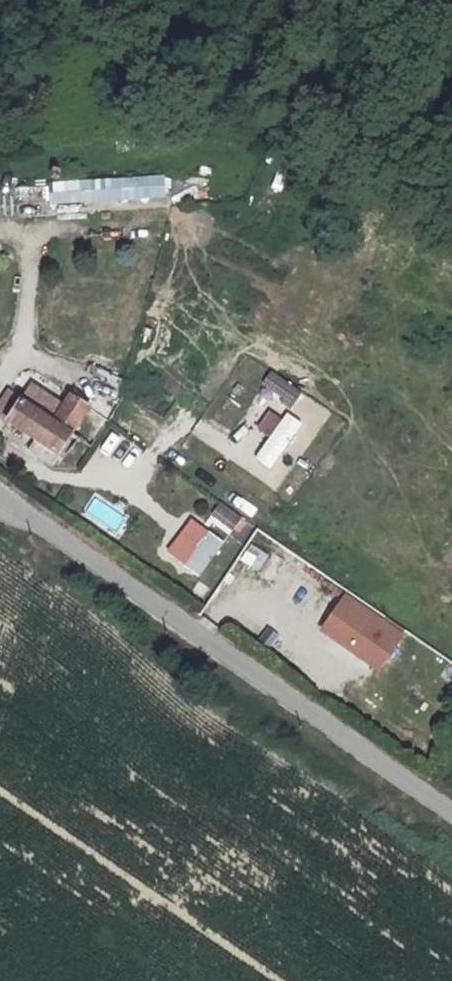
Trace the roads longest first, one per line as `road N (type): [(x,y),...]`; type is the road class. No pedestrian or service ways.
road 1 (unclassified): [(0,497),(451,811)]

